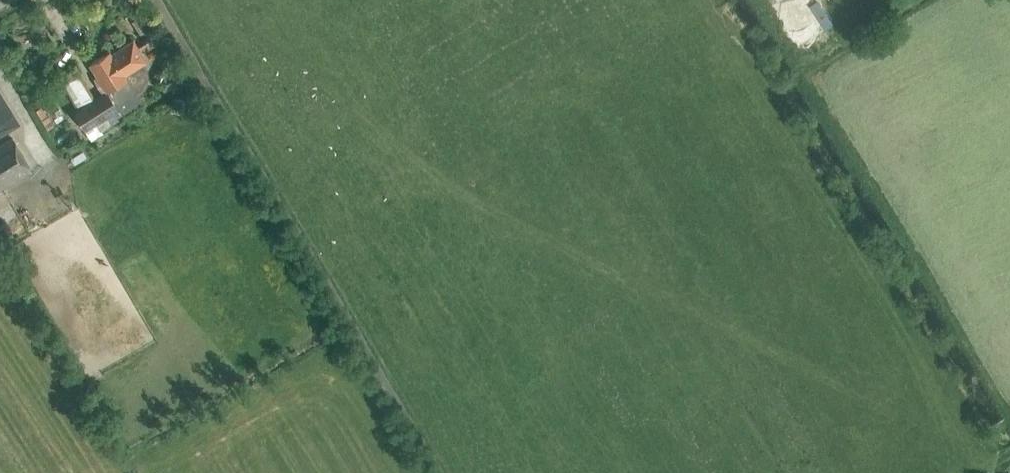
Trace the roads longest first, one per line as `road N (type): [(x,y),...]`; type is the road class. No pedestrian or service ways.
road 1 (track): [(438,472),(155,0)]

